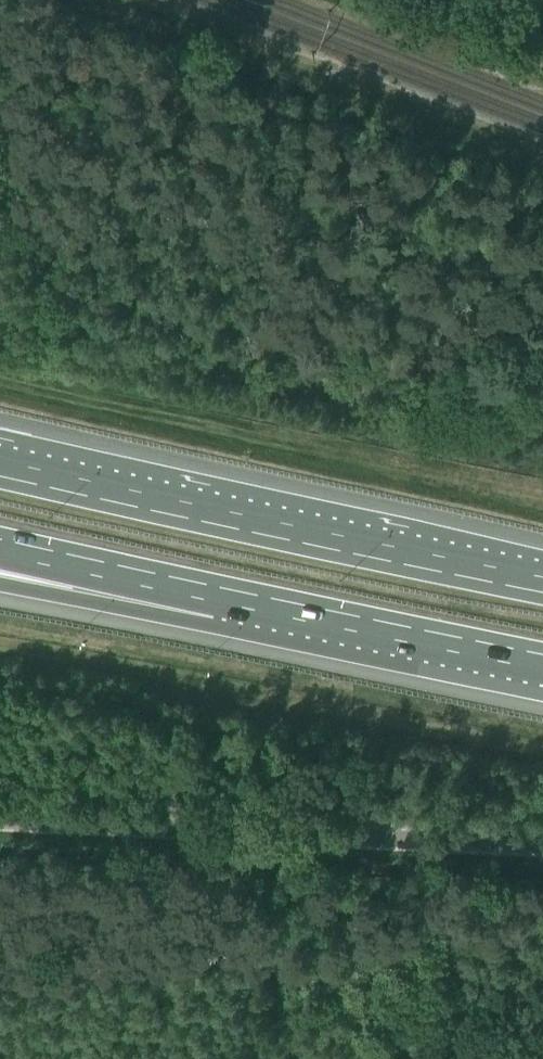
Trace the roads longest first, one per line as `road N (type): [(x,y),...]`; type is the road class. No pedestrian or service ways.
road 1 (motorway): [(542,578),(0,464)]
road 2 (unclassified): [(542,850),(0,821)]
road 3 (motorway): [(0,545),(353,629)]
road 4 (motorway): [(0,584),(245,632),(353,629)]
road 5 (motorway): [(353,629),(542,665)]

